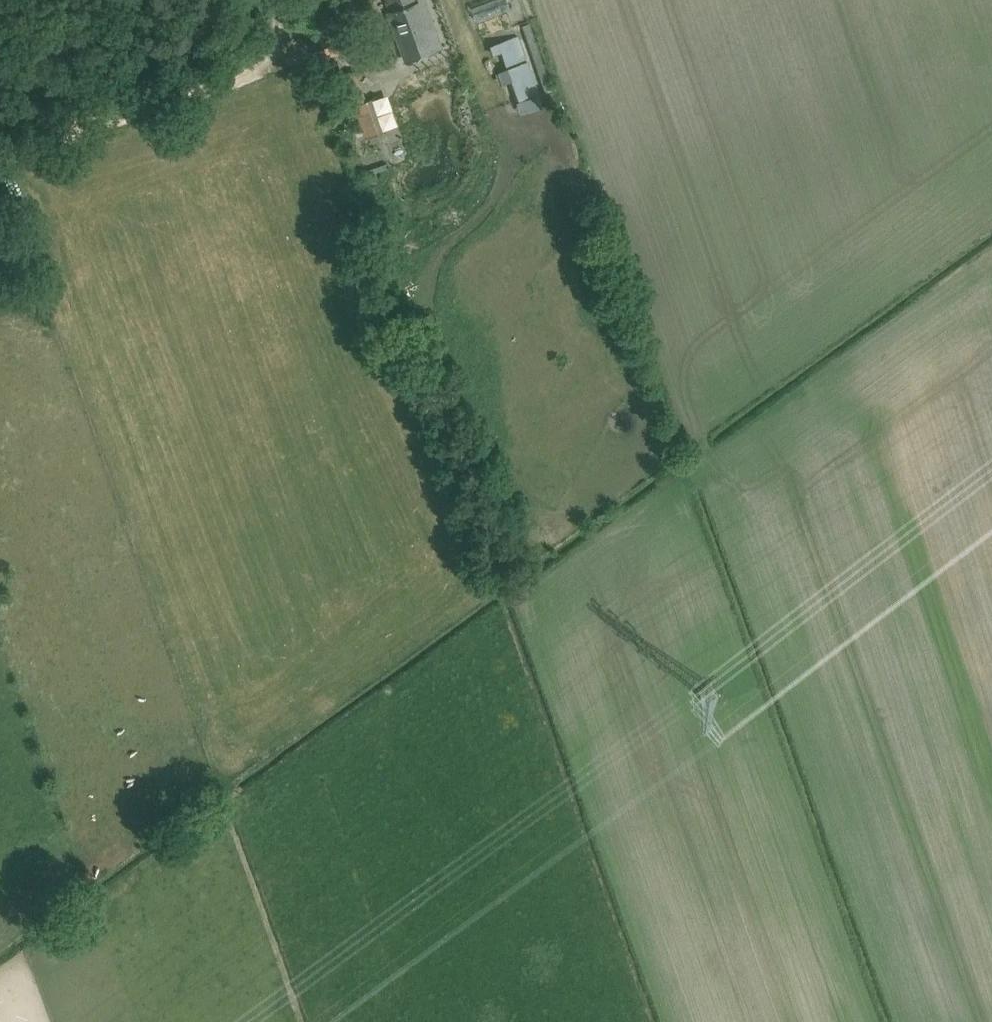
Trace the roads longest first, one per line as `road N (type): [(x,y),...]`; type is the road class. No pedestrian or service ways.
road 1 (track): [(0,159),(241,75)]

